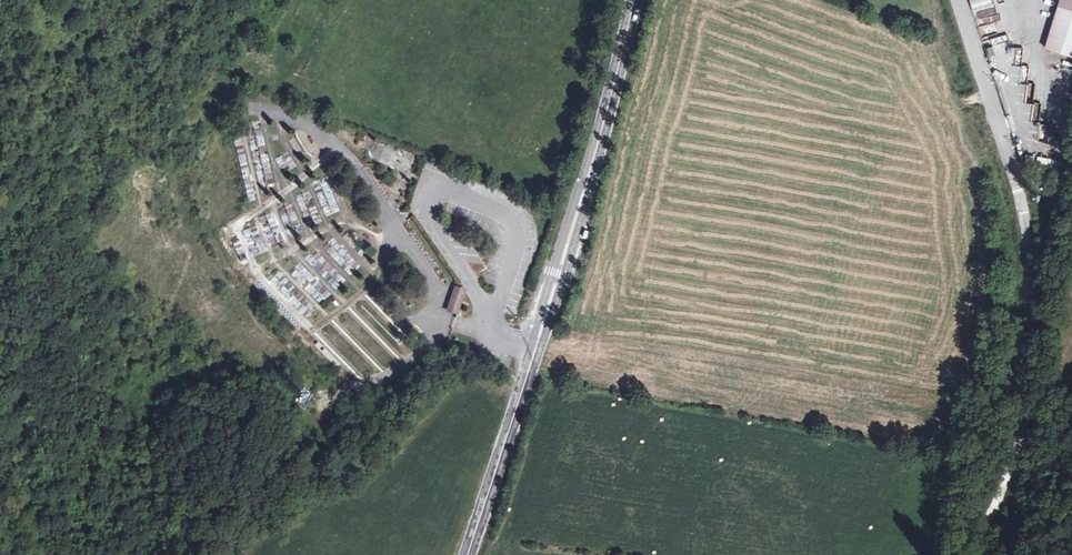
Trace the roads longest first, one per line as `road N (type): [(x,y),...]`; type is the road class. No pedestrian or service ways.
road 1 (secondary): [(634,0),(536,351),(467,554)]
road 2 (unclassified): [(983,83),(1022,198),(1032,292),(1018,468)]
road 3 (track): [(471,328),(326,400)]

